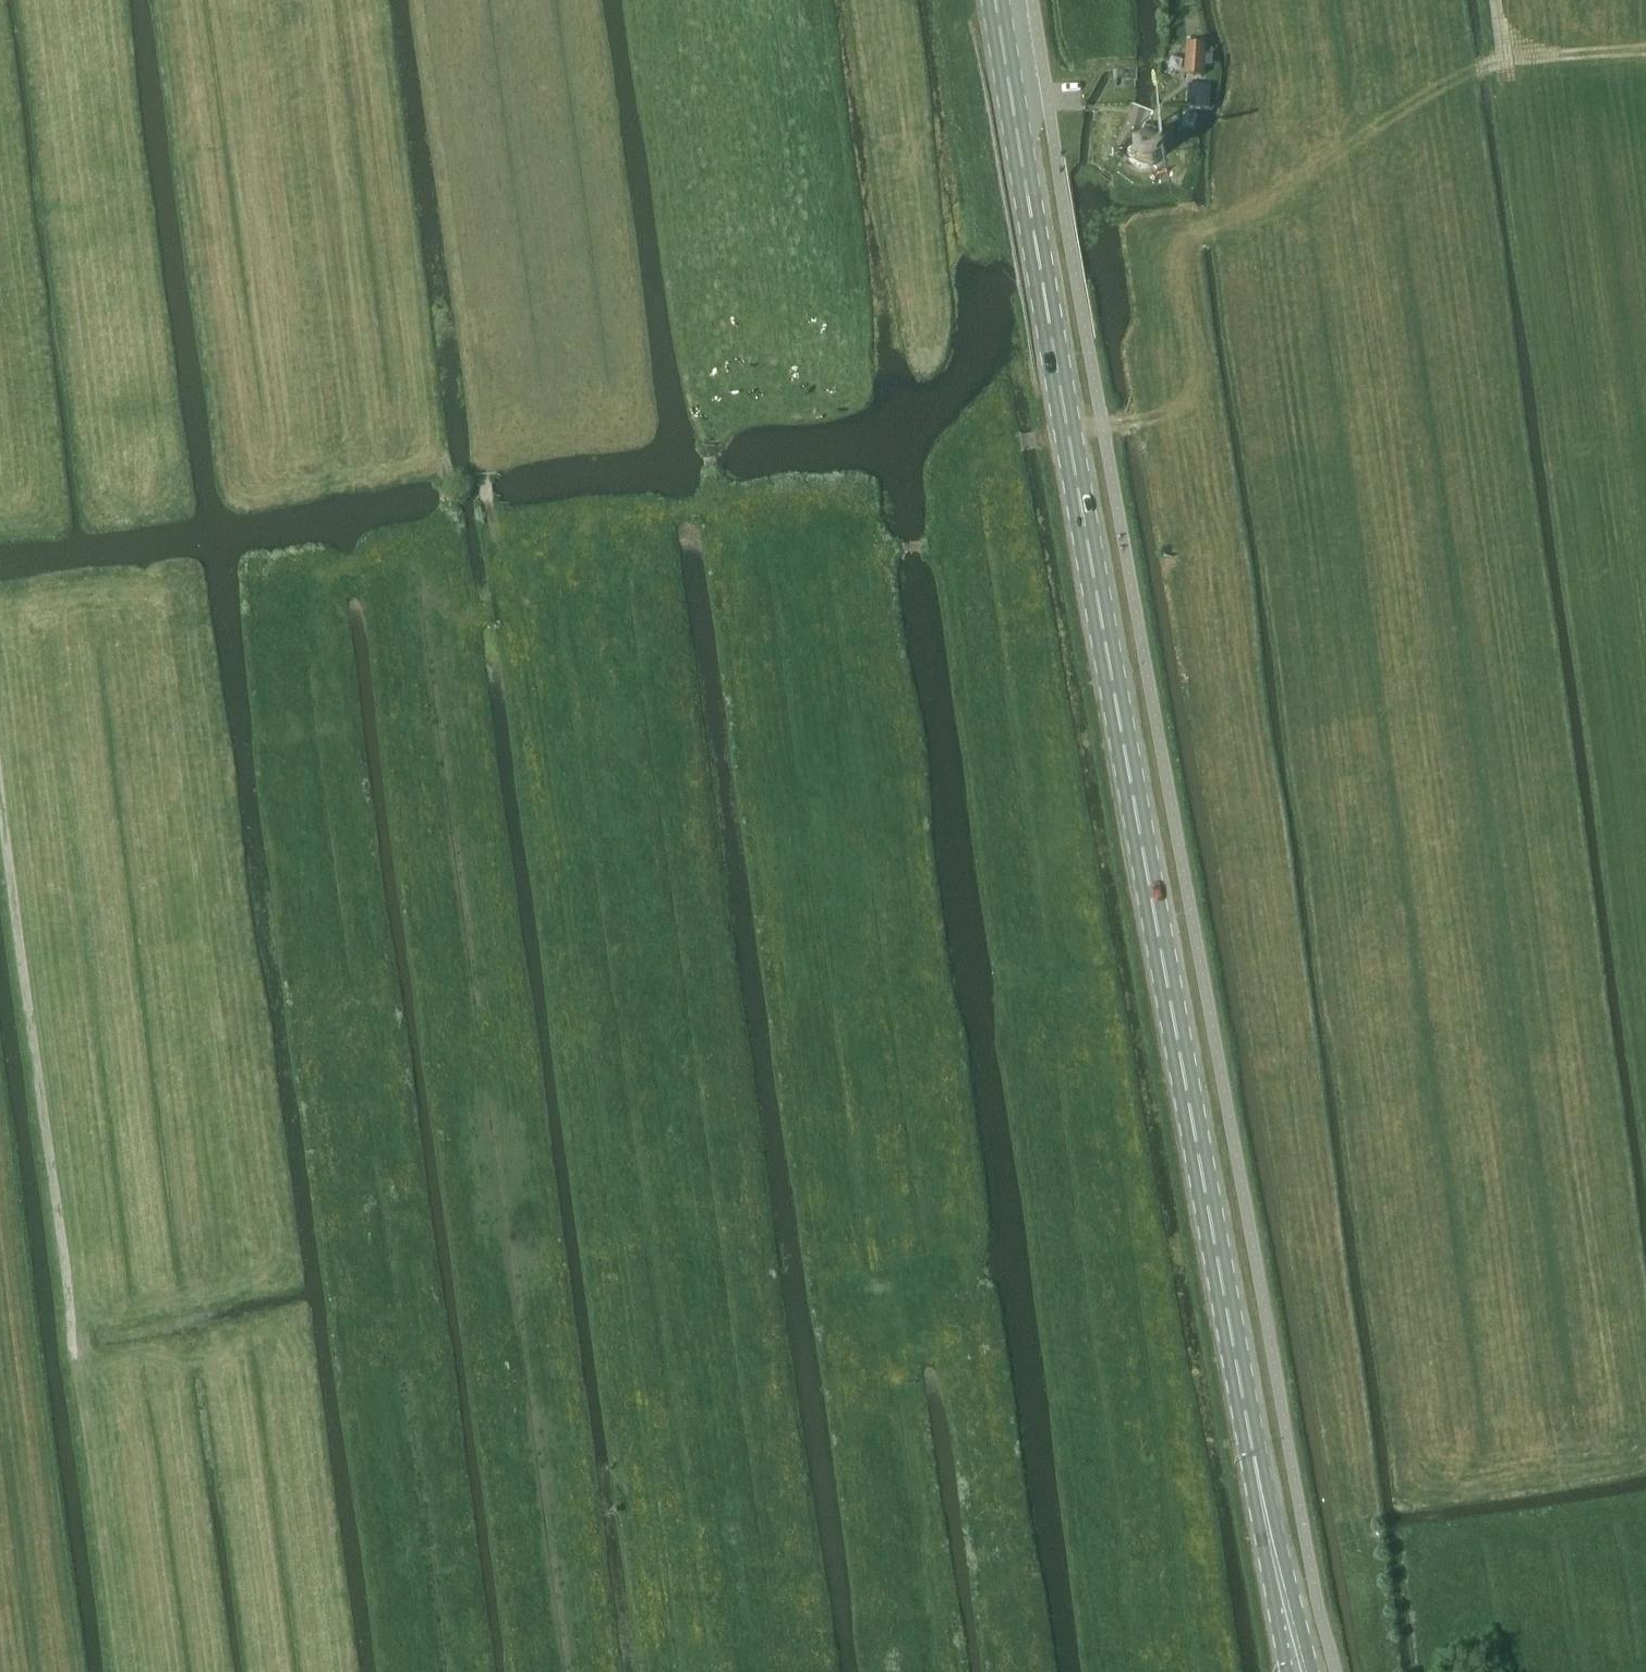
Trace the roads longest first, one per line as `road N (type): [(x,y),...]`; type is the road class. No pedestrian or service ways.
road 1 (secondary): [(1296,1671),(1044,294),(999,0)]
road 2 (track): [(492,460),(663,1671)]
road 3 (track): [(117,1671),(0,805)]
road 4 (track): [(492,460),(440,0)]
road 5 (track): [(1645,55),(1502,65),(1494,0)]
road 6 (track): [(1016,443),(1143,422)]

